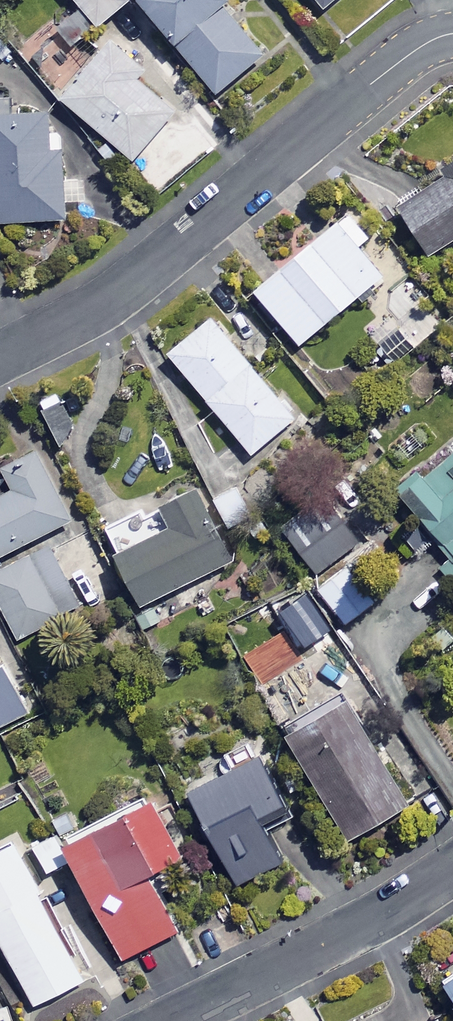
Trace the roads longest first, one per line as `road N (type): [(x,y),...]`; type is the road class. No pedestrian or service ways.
road 1 (residential): [(452,34),(396,64),(138,279),(0,360)]
road 2 (residential): [(172,1020),(452,871)]

